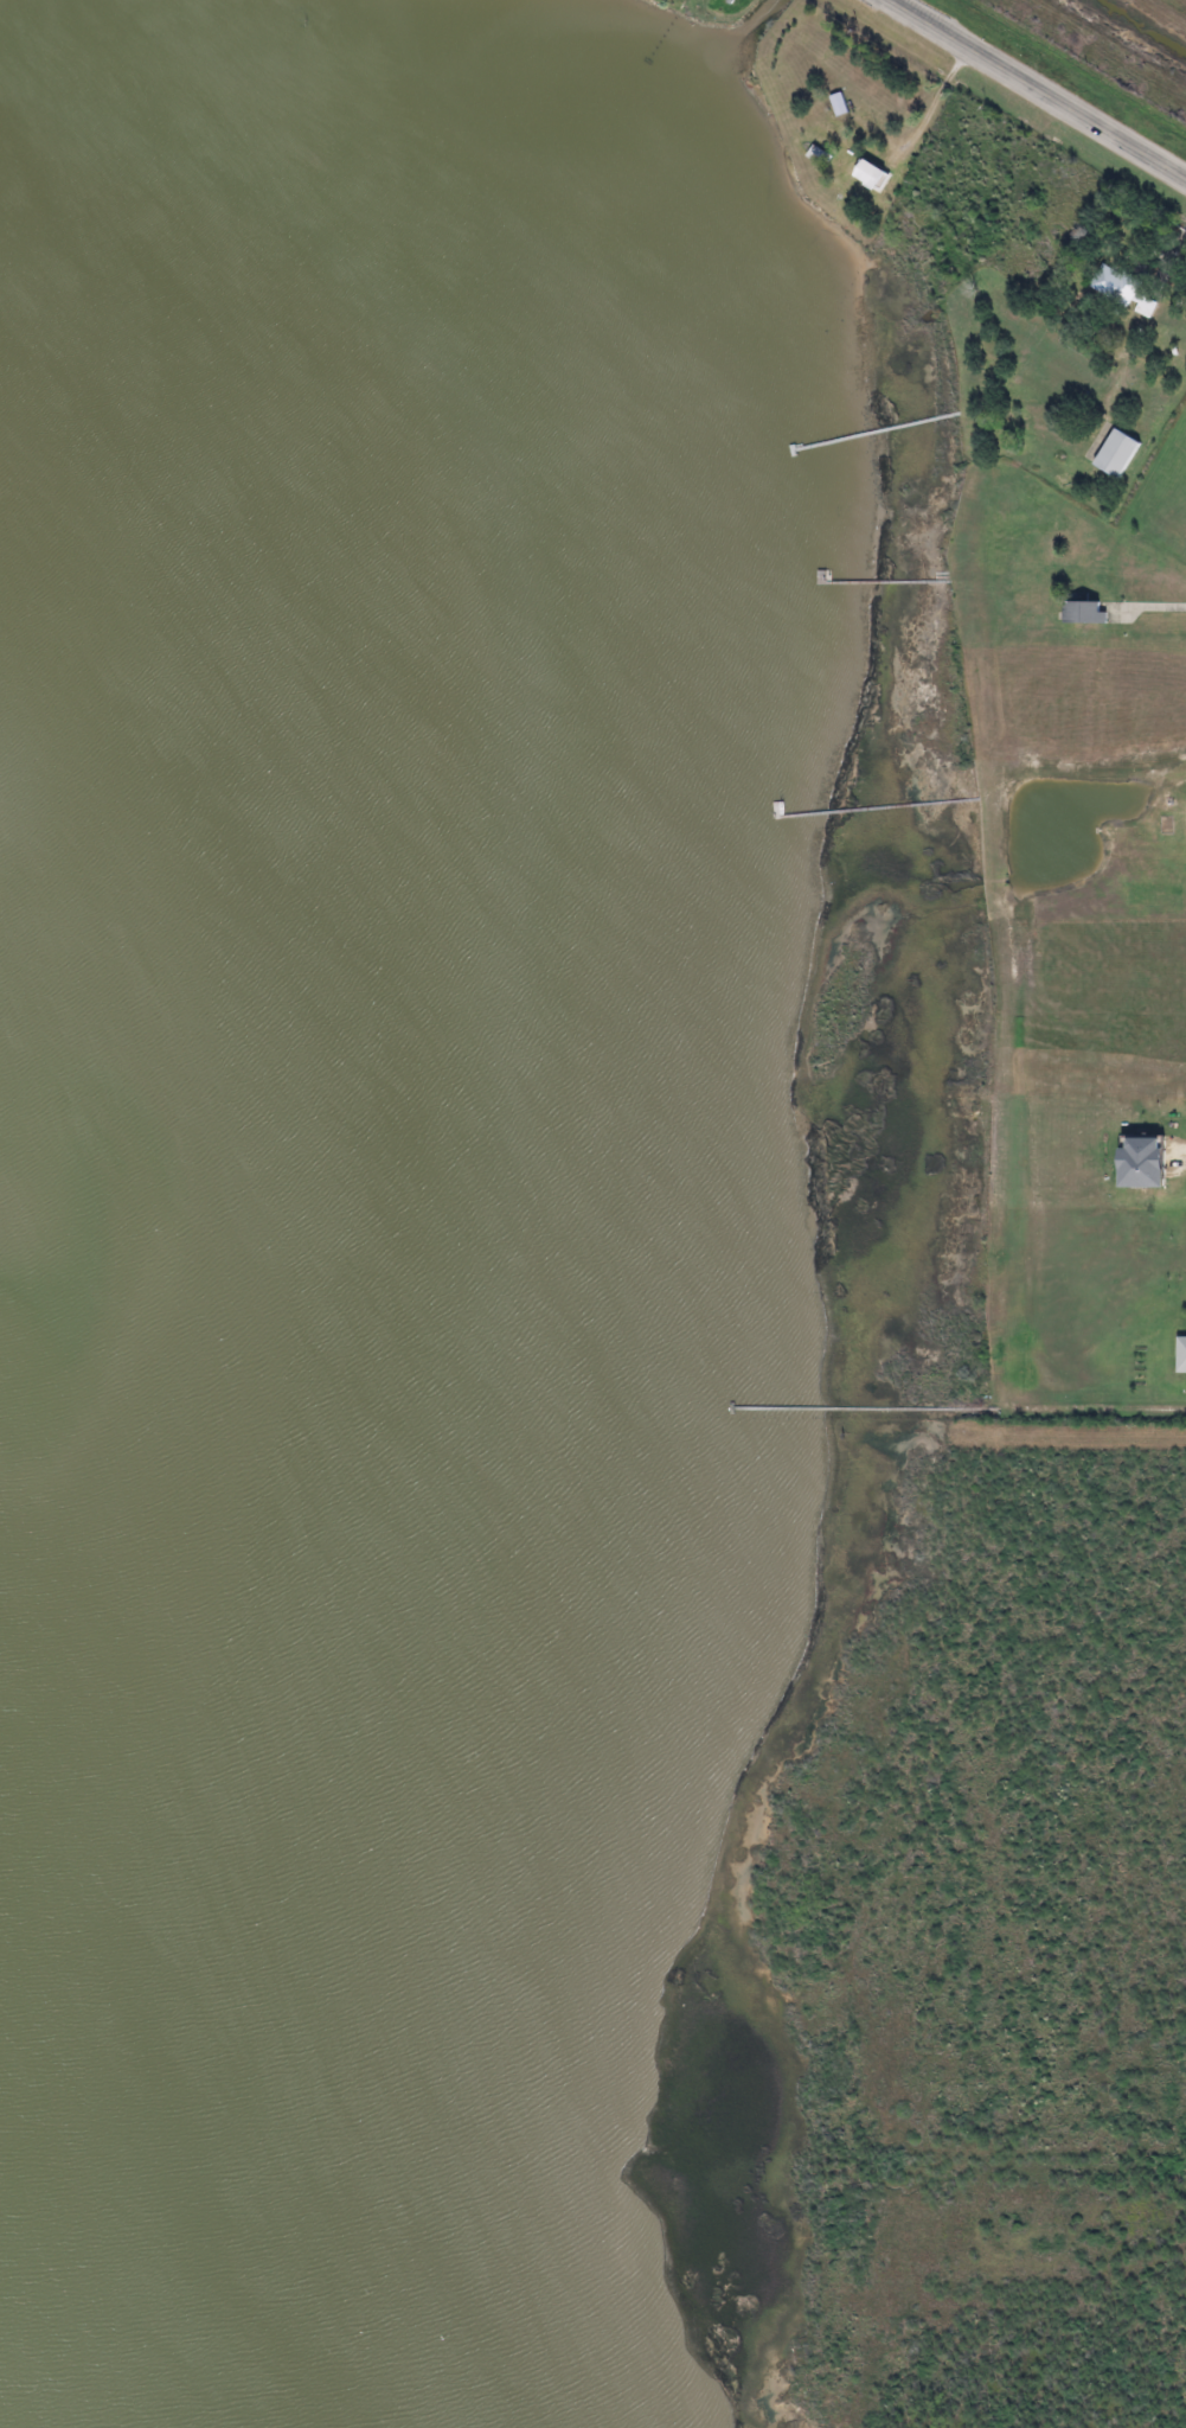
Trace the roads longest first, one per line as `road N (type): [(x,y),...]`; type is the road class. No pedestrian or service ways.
road 1 (primary): [(900,0),(1185,175)]

